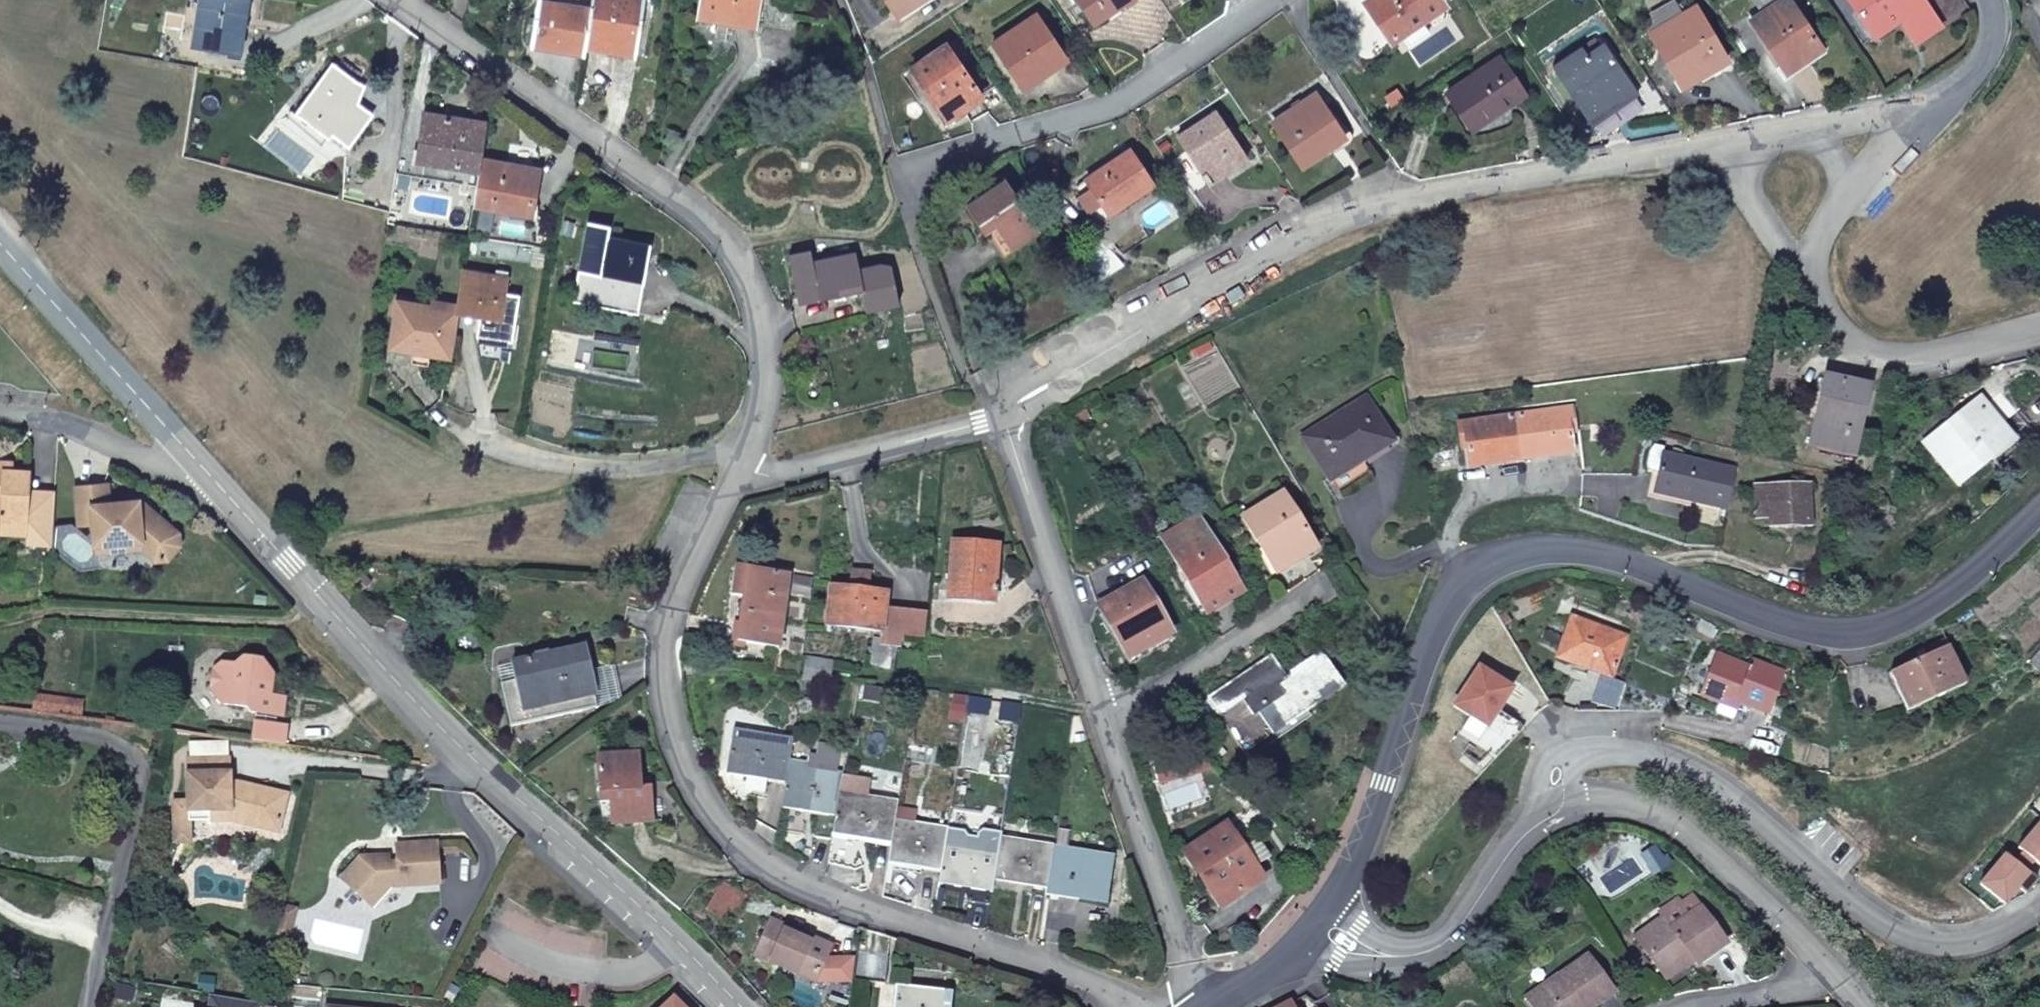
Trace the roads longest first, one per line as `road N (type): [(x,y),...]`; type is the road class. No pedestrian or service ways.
road 1 (secondary): [(1319,917),(1357,850),(1439,623),(1463,582),(1513,551),(1589,553),(1793,627),(1873,629),(1919,613),(1973,578),(2039,509)]
road 2 (residential): [(736,469),(665,598),(658,681),(689,766),(729,837),(790,887),(1127,998)]
road 3 (residential): [(1002,412),(1376,199),(1715,142)]
road 4 (residential): [(200,465),(358,640),(740,1006)]
road 5 (residential): [(406,0),(712,218),(755,280),(769,377),(745,442)]
road 6 (residential): [(1556,807),(1558,759),(1587,743),(1652,748),(1713,777),(1858,908),(1922,944),(1965,946),(2005,936),(2039,907)]
road 7 (residential): [(904,178),(1132,100),(1280,0)]
road 8 (residential): [(1556,807),(1622,800),(1681,827),(1822,973)]
road 9 (residential): [(1104,730),(1002,412)]
road 10 (residential): [(1319,917),(1348,940),(1390,954),(1449,939),(1556,807)]
road 11 (residential): [(85,737),(127,752),(143,777),(90,1006)]
road 12 (residential): [(0,243),(200,465)]
road 13 (residential): [(468,436),(538,462),(625,471),(745,442)]
road 14 (residential): [(736,469),(886,453),(1002,412)]
road 15 (residential): [(1811,278),(1853,339),(1902,366),(2039,332)]
road 16 (residential): [(1330,585),(1104,730)]
road 17 (residential): [(1187,984),(1104,730)]
road 18 (track): [(1376,199),(1385,157),(1280,0)]
road 19 (residential): [(0,404),(172,467),(200,465)]
road 20 (residential): [(1715,142),(1811,278)]
road 21 (residential): [(1822,973),(1786,992),(1685,1006)]
road 22 (secondary): [(1213,1006),(1269,970),(1319,917)]
road 23 (residential): [(1814,126),(1898,108),(1946,109)]
road 24 (residential): [(1852,201),(1885,155),(1946,109)]
road 25 (residential): [(1946,109),(1980,61),(1996,17),(1992,0)]

